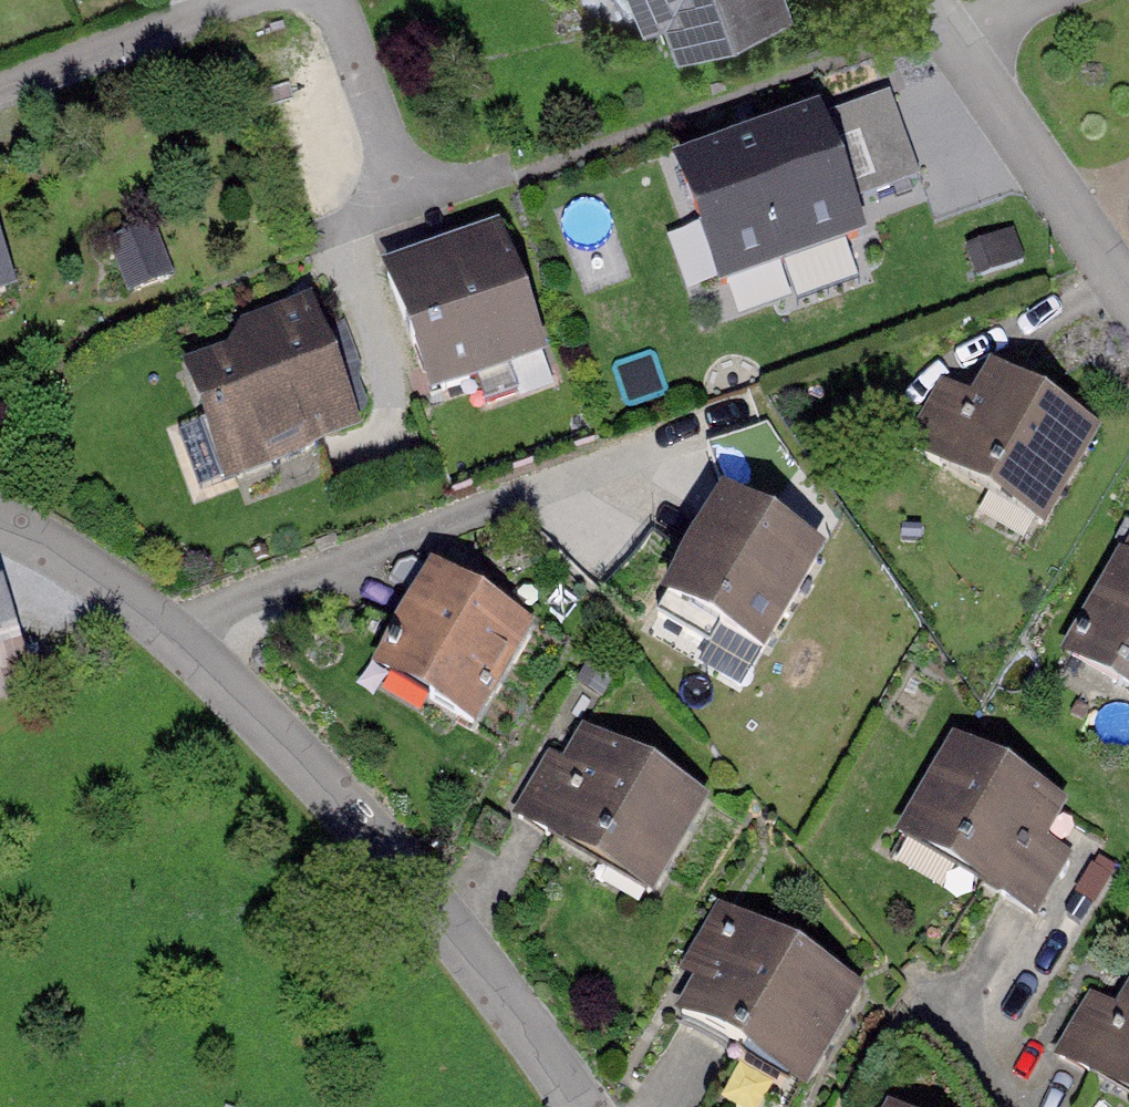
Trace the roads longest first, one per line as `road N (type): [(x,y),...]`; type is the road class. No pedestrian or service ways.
road 1 (residential): [(0,524),(112,588),(268,722),(378,833),(582,1106)]
road 2 (track): [(168,636),(728,414)]
road 3 (residential): [(1128,289),(933,0)]
road 4 (residential): [(0,99),(275,0)]
road 5 (residential): [(334,0),(410,216)]

